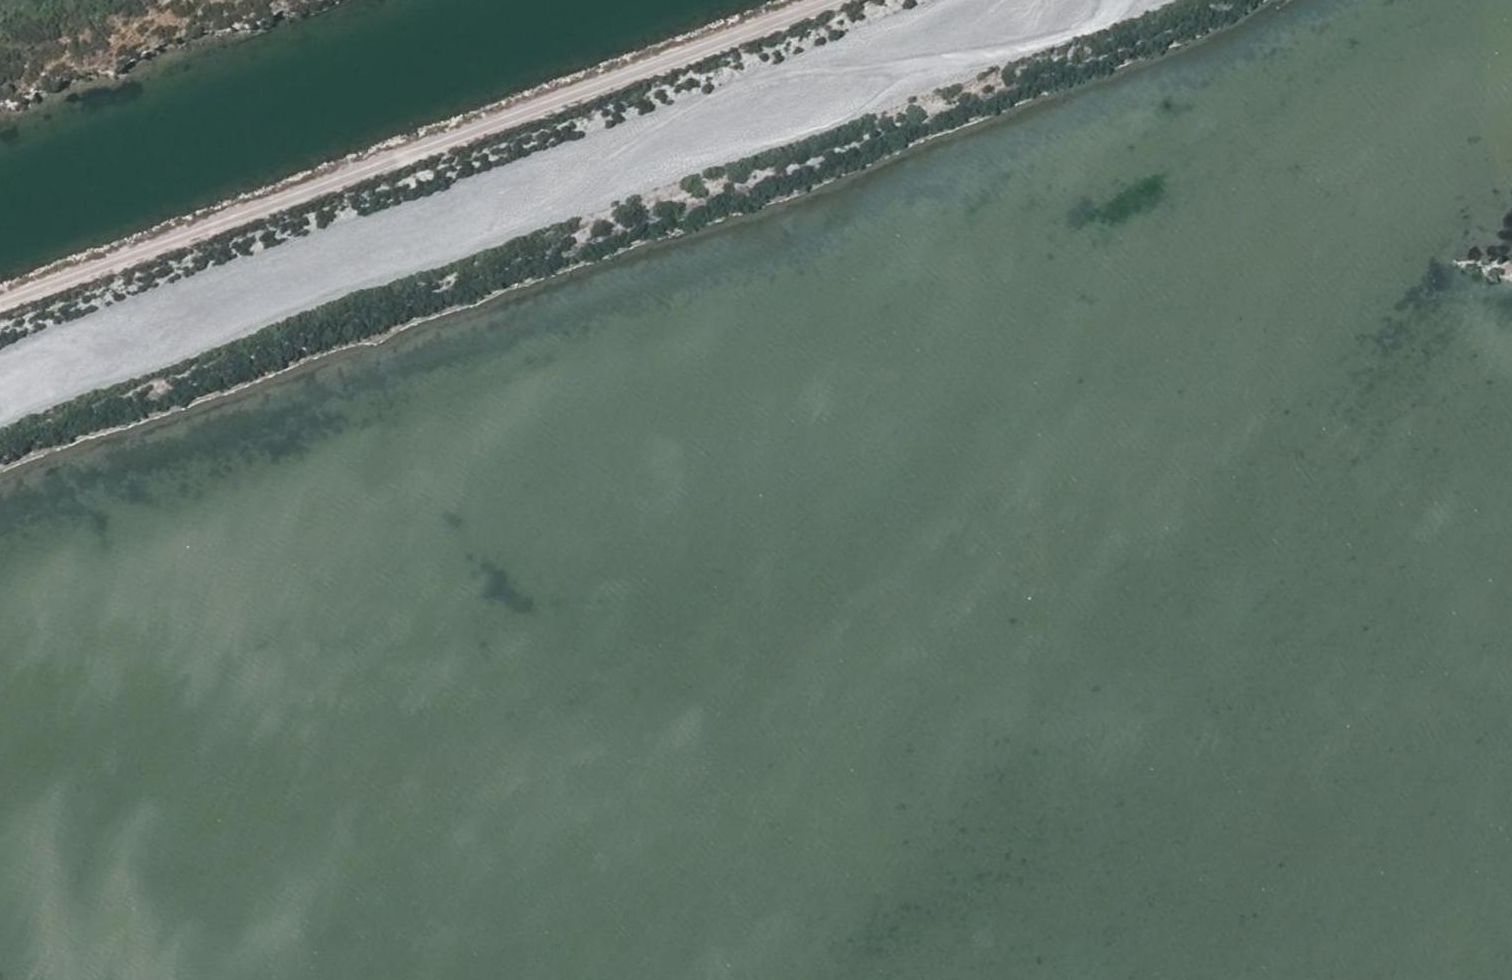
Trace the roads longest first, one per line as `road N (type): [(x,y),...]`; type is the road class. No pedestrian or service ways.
road 1 (track): [(859,0),(0,314)]

